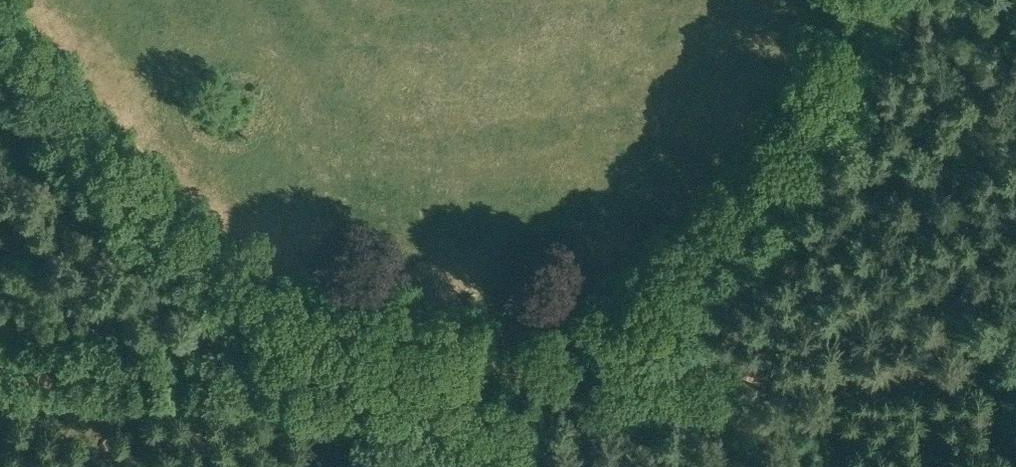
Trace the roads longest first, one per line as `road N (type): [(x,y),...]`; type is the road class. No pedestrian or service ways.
road 1 (track): [(424,378),(1015,373)]
road 2 (track): [(855,0),(830,96),(780,190),(697,273),(597,349),(527,377)]
road 3 (track): [(0,48),(44,104),(206,247),(382,378)]
road 4 (track): [(0,375),(382,378)]

